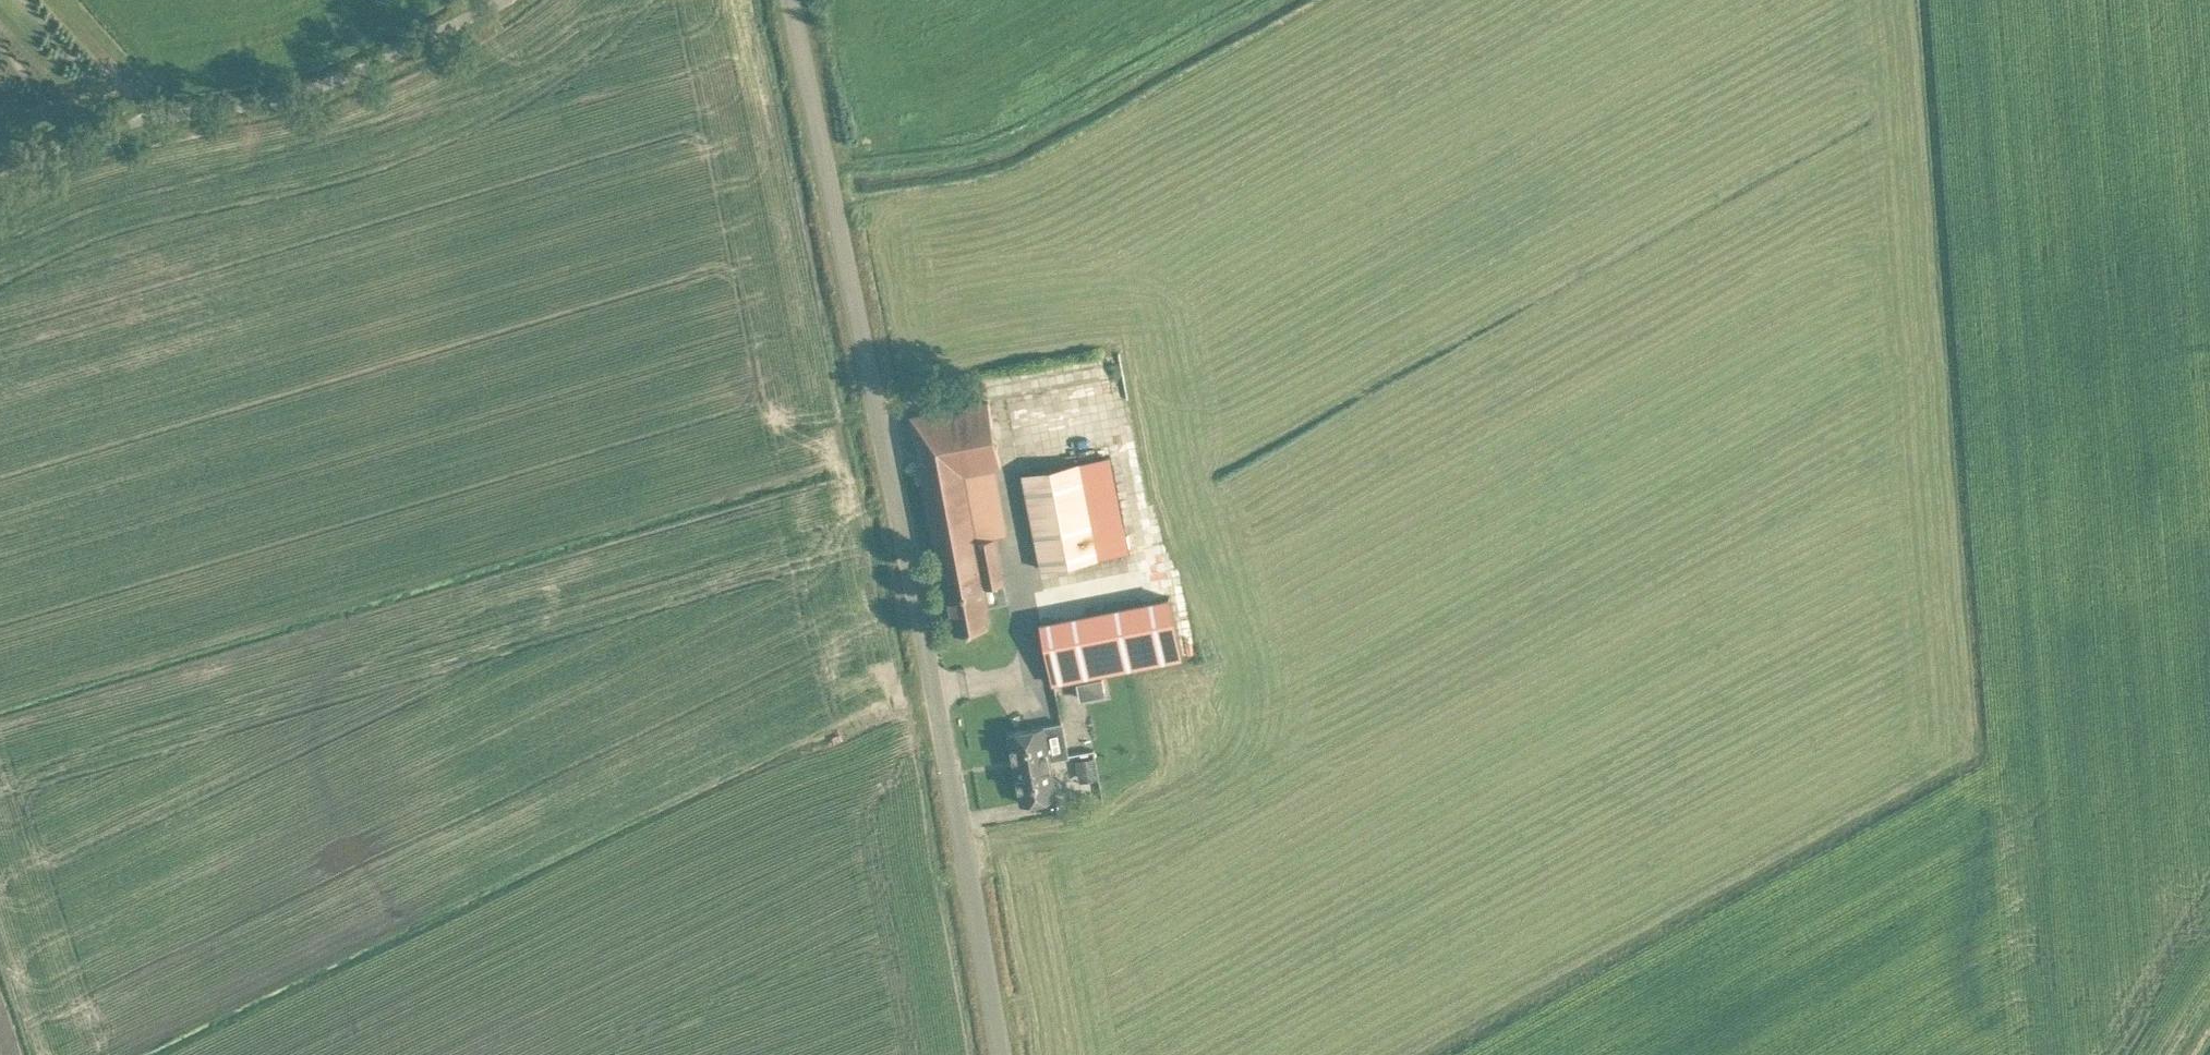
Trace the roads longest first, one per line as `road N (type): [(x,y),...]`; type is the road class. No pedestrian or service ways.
road 1 (unclassified): [(1002,1054),(790,0)]
road 2 (unclassified): [(124,125),(291,94),(498,0)]

